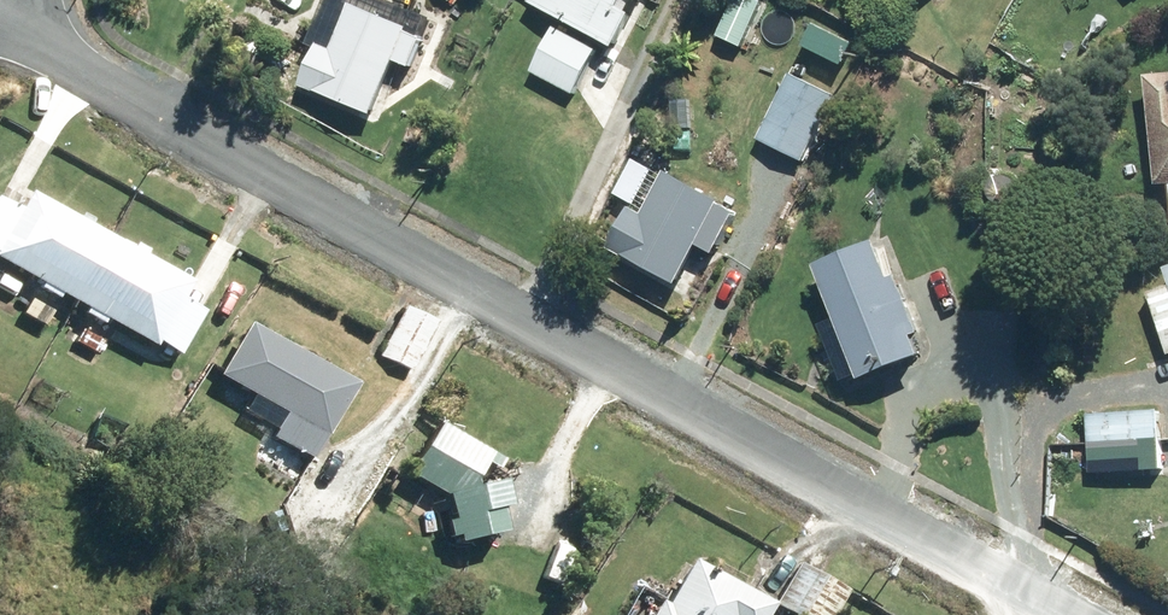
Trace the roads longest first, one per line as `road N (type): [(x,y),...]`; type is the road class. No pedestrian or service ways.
road 1 (unclassified): [(0,21),(1058,614)]

